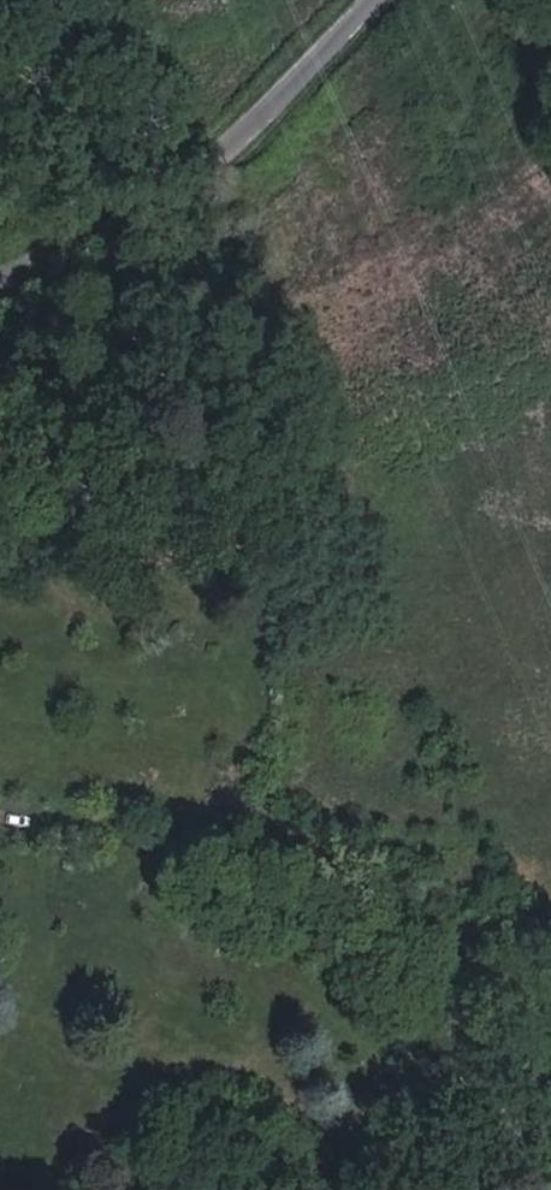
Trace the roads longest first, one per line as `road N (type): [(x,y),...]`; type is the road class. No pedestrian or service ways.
road 1 (unclassified): [(377,0),(234,137),(51,263),(0,280)]

